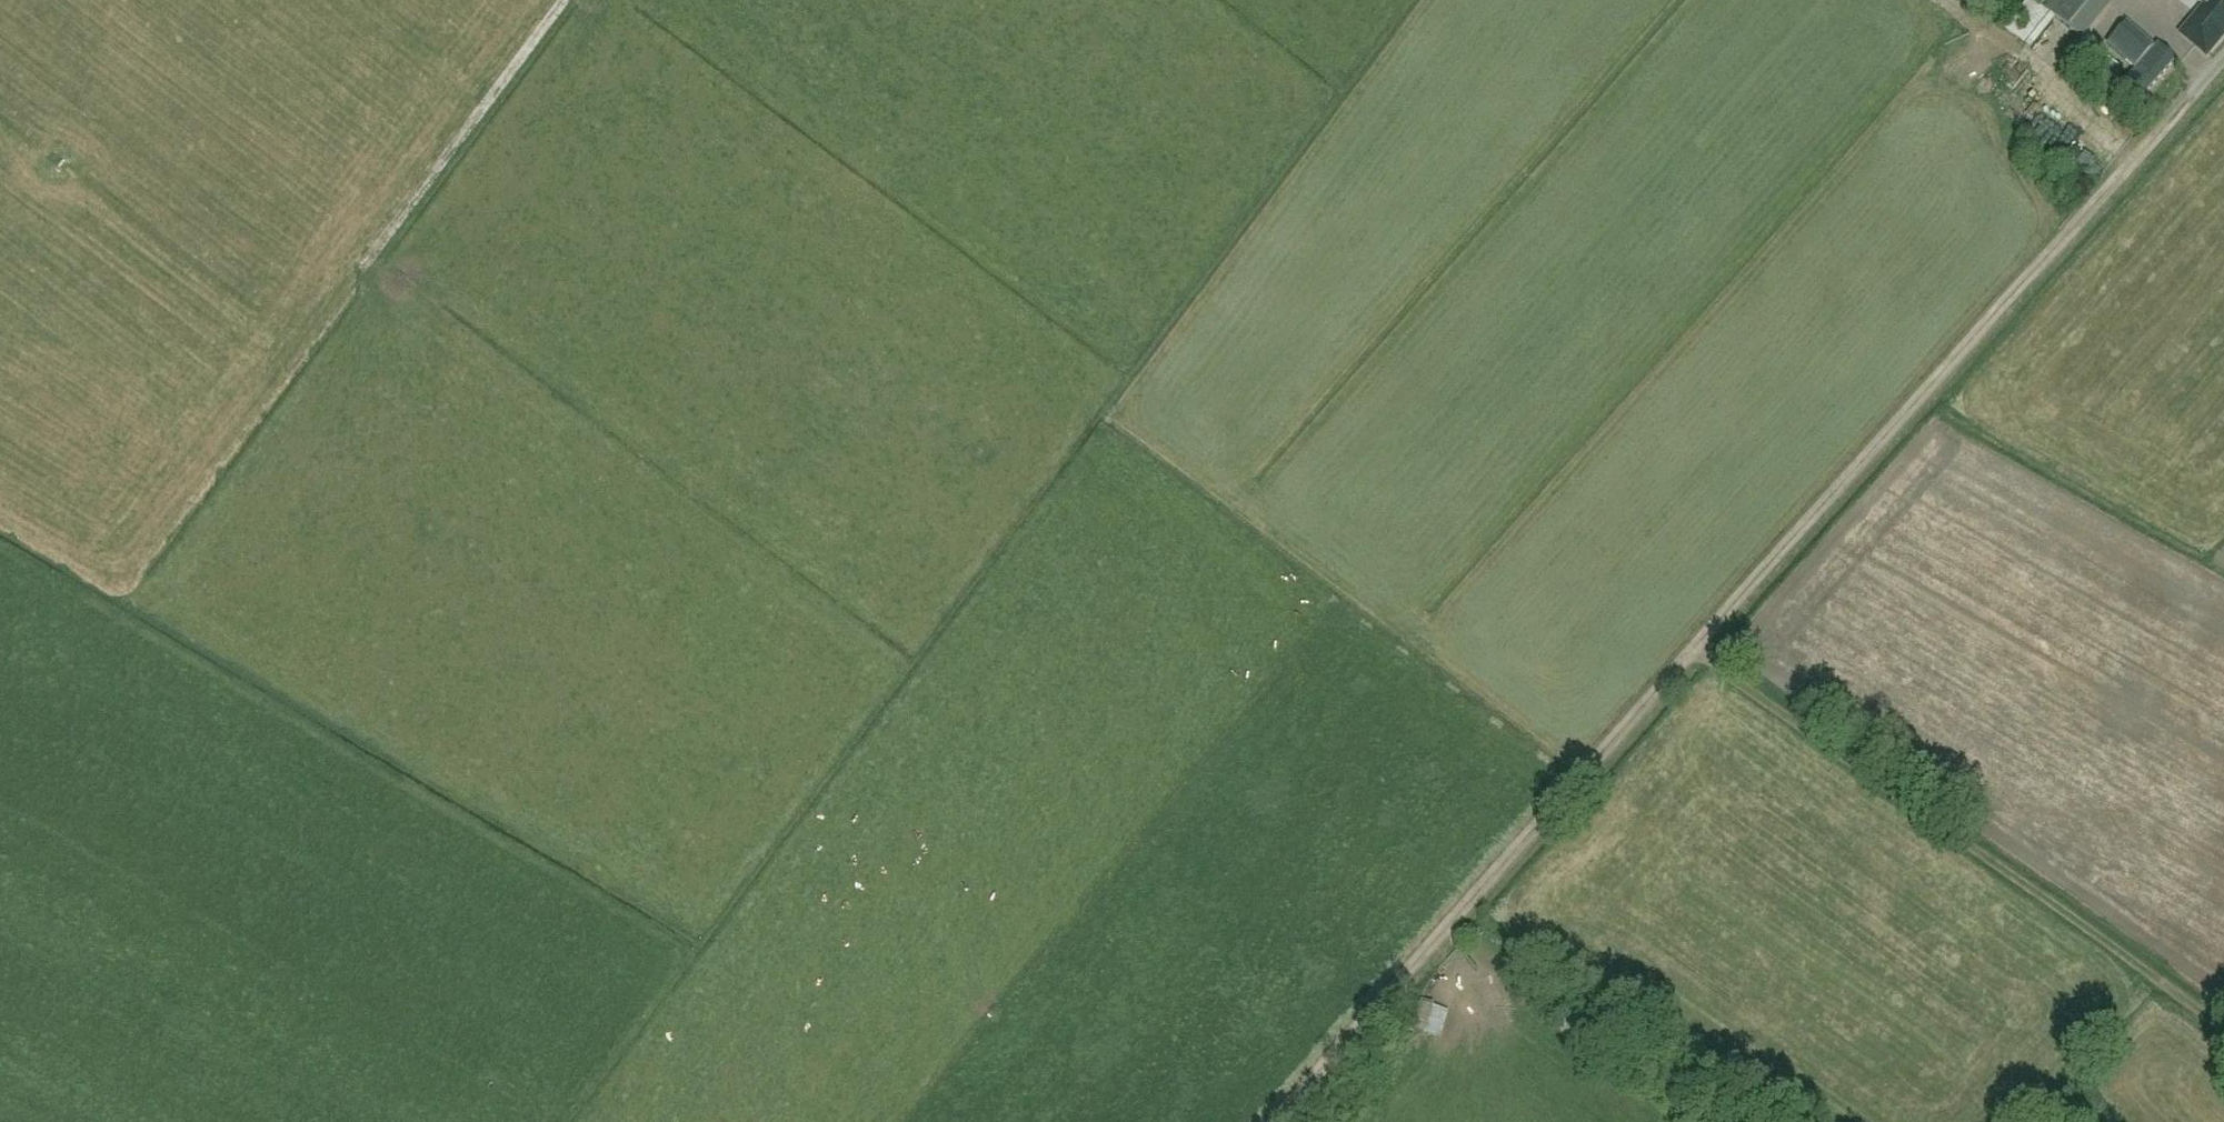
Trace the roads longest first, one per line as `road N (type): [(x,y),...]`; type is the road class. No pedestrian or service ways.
road 1 (track): [(1280,1121),(2191,97)]

